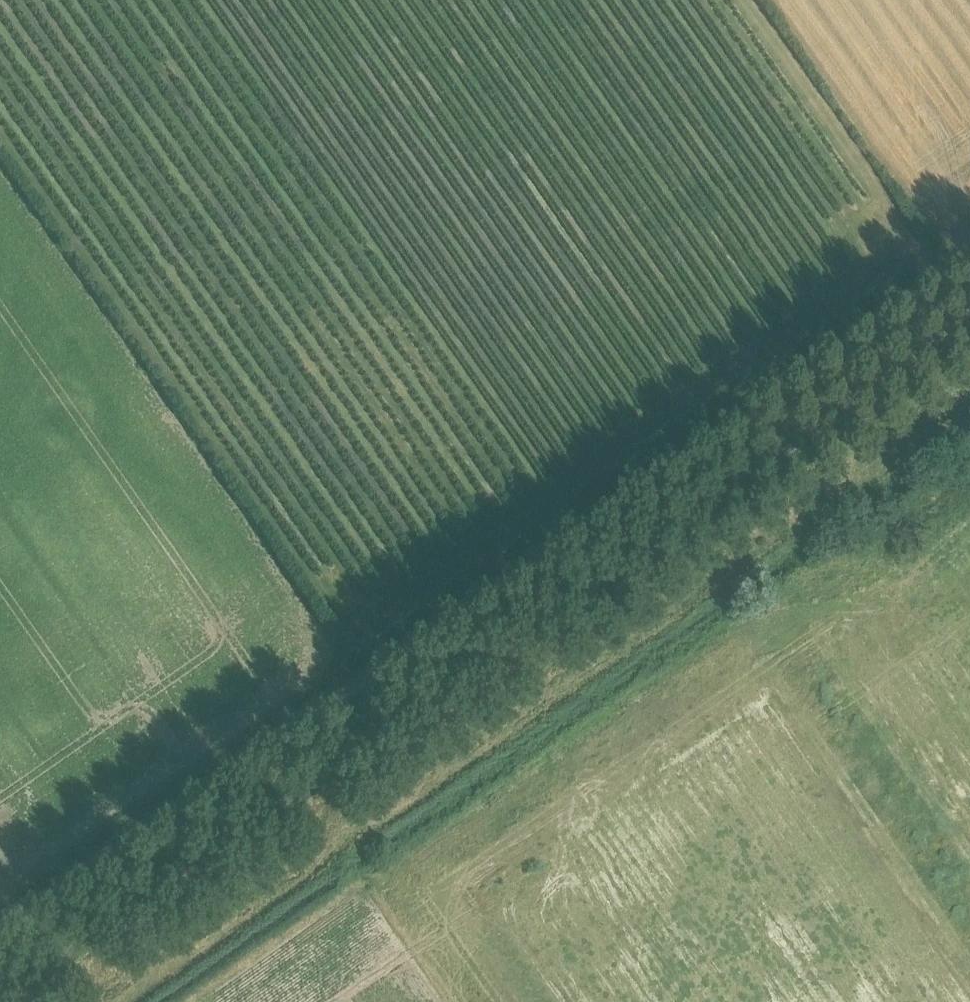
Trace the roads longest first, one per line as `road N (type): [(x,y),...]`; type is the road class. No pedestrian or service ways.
road 1 (track): [(969,262),(0,935)]

